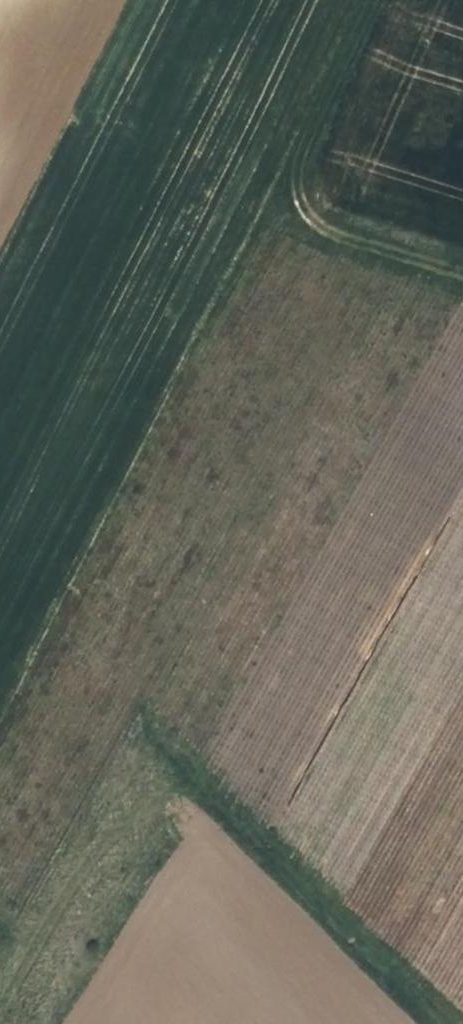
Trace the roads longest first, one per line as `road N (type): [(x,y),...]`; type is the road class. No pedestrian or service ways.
road 1 (track): [(462,273),(282,214),(376,0)]

